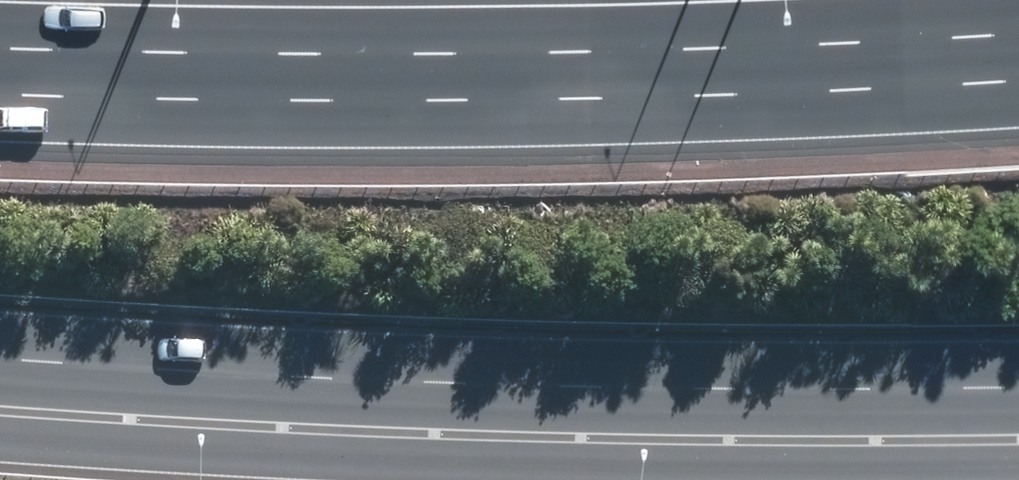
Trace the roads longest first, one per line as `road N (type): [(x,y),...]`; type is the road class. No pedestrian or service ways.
road 1 (motorway): [(1018,403),(194,393),(0,378)]
road 2 (motorway): [(1018,22),(552,44),(0,38)]

